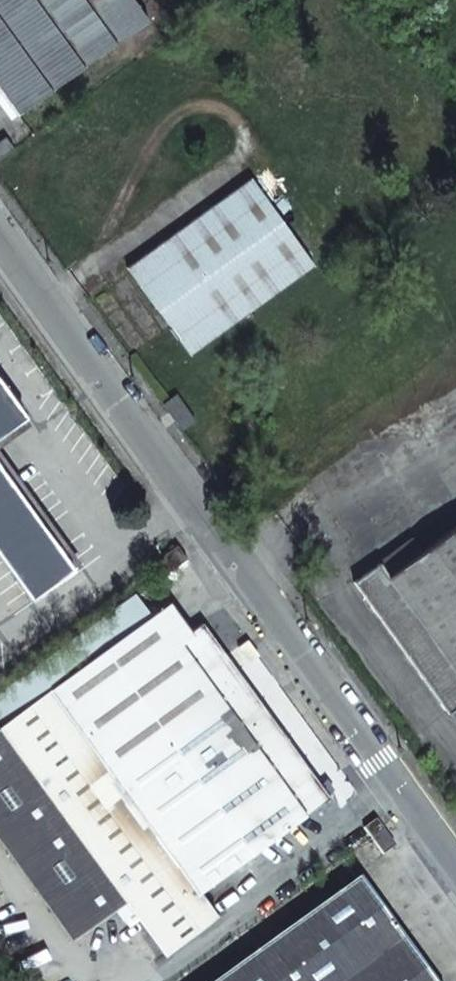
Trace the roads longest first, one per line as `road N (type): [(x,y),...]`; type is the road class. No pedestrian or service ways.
road 1 (residential): [(455,867),(0,241)]

